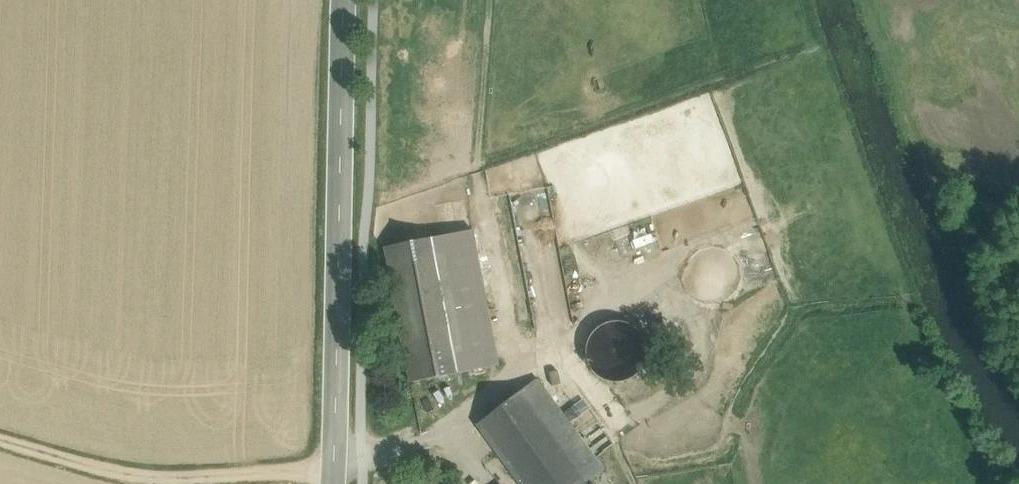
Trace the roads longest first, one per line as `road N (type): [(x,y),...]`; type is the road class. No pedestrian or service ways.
road 1 (tertiary): [(332,483),(345,0)]
road 2 (track): [(333,473),(121,475),(0,440)]

